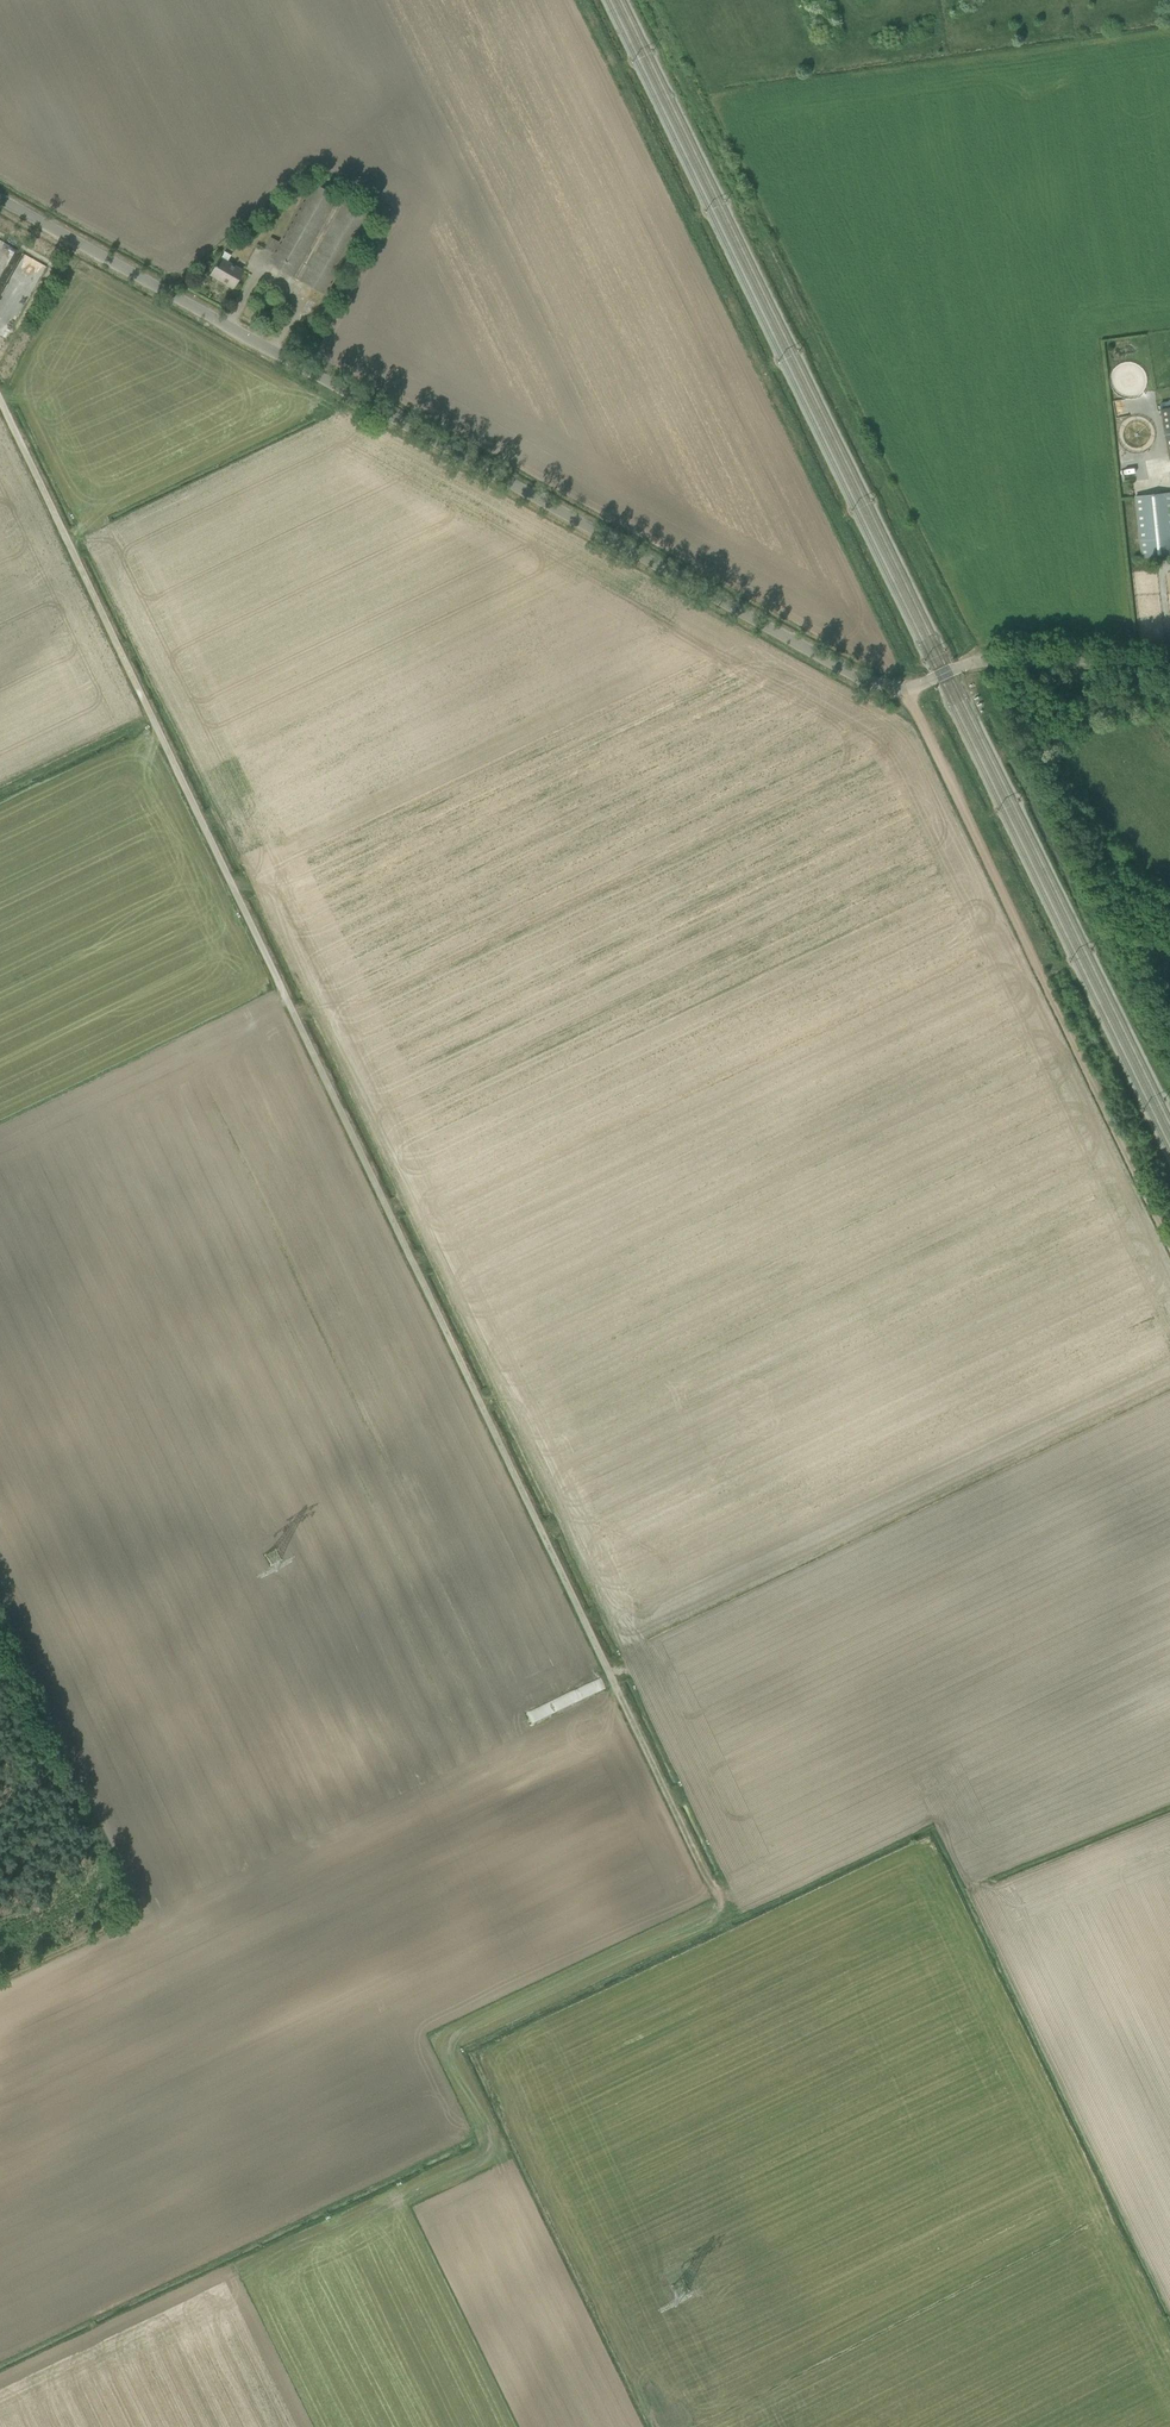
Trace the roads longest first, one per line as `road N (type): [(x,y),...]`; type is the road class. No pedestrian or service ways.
road 1 (unclassified): [(1169,659),(976,663),(912,687),(877,686),(0,198)]
road 2 (track): [(1169,1249),(907,688)]
road 3 (track): [(468,2053),(654,2426)]

